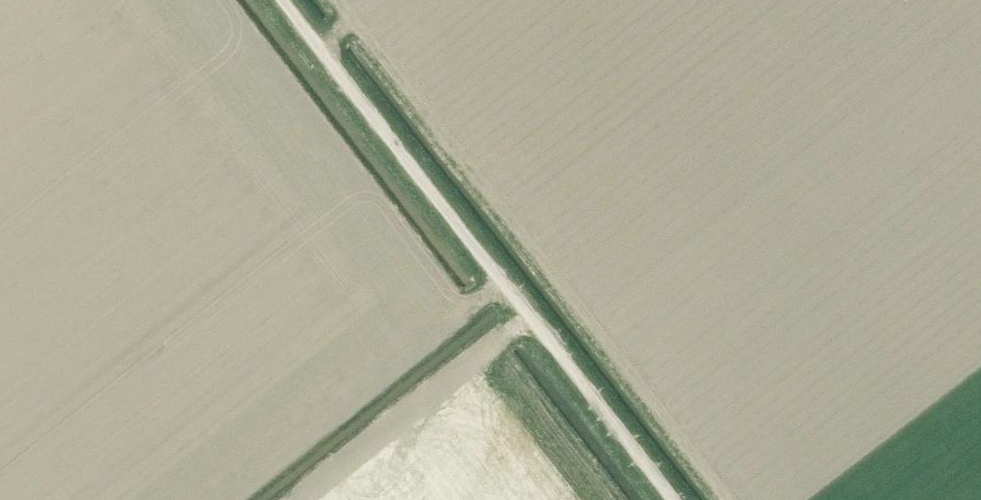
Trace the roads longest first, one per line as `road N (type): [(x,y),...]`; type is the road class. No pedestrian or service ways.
road 1 (unclassified): [(672,499),(283,0)]

